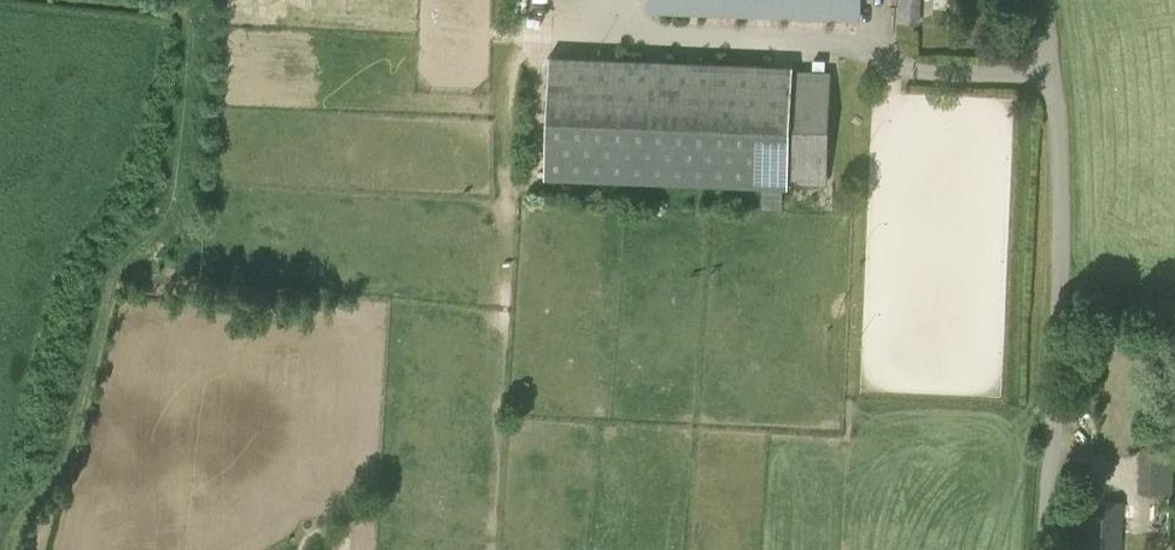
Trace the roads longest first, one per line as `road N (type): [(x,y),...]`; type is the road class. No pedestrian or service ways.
road 1 (unclassified): [(1048,549),(1050,0)]

